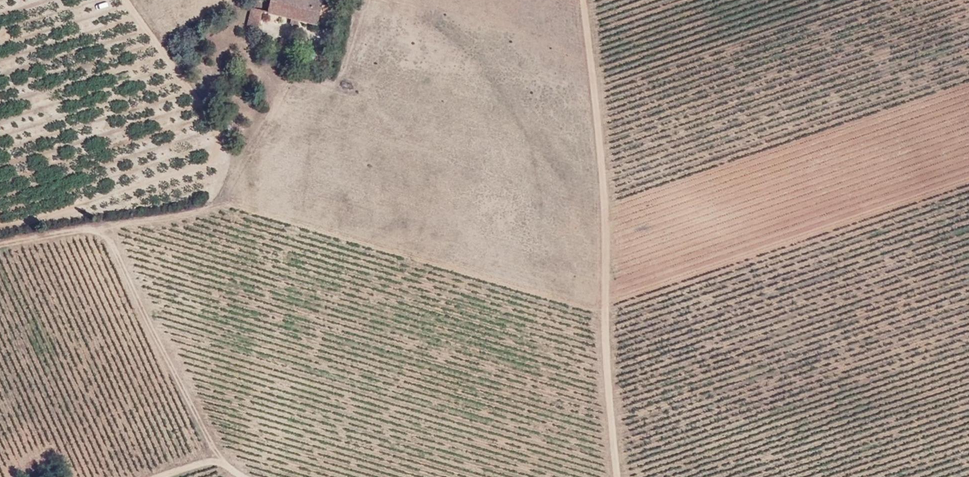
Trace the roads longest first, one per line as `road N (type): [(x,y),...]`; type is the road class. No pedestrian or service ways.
road 1 (track): [(620,476),(603,156),(586,0)]

